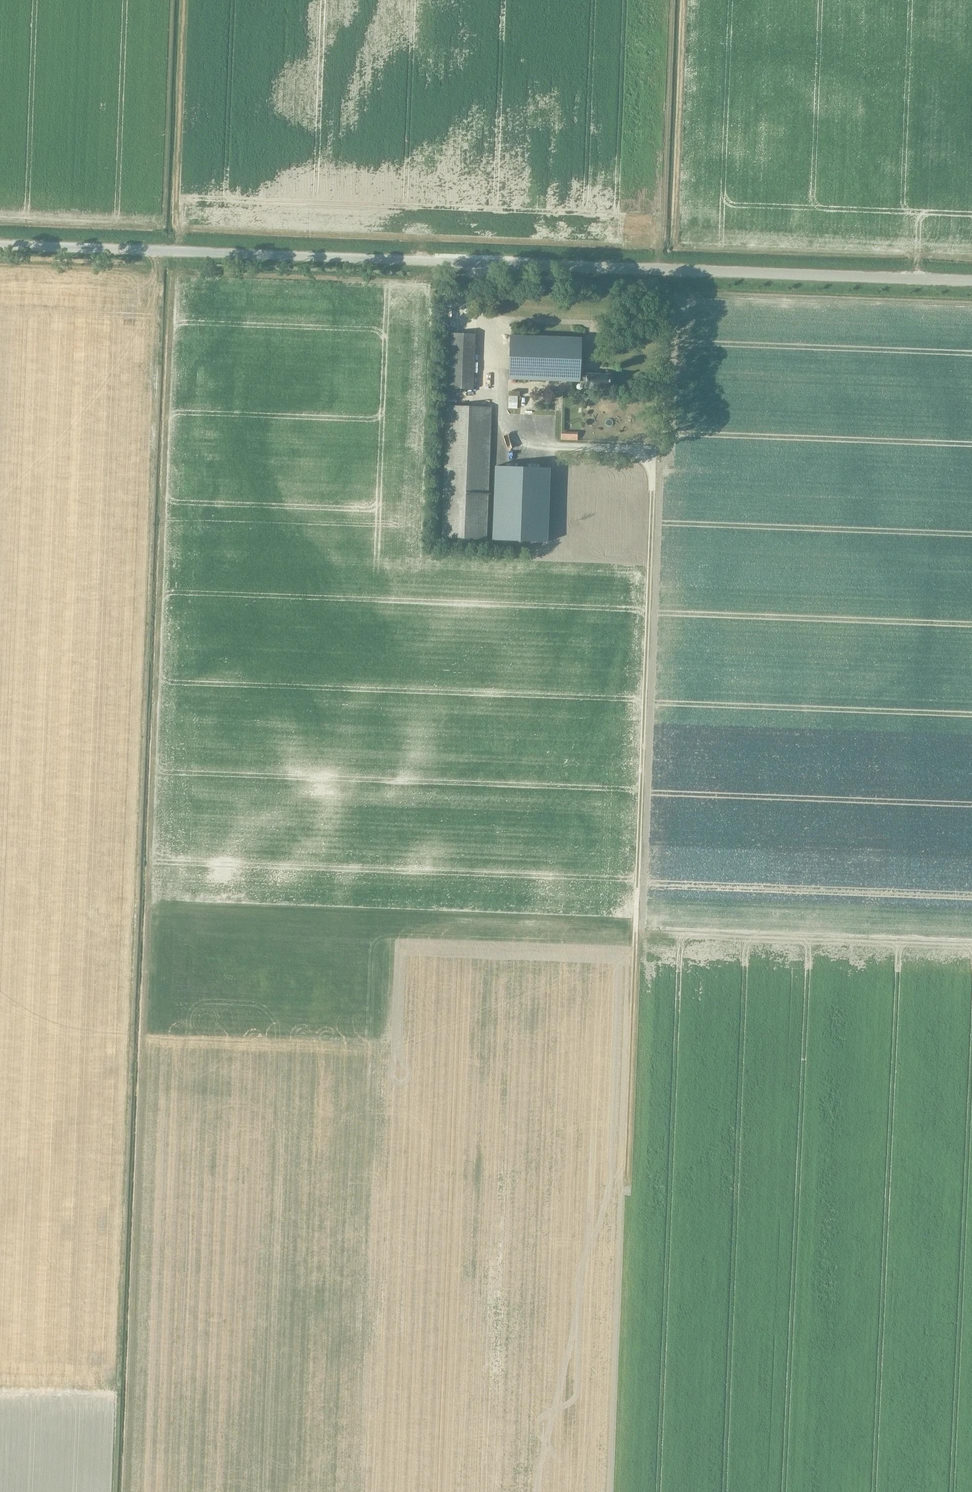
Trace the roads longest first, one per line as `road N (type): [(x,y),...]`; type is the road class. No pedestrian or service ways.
road 1 (unclassified): [(971,282),(0,243)]

